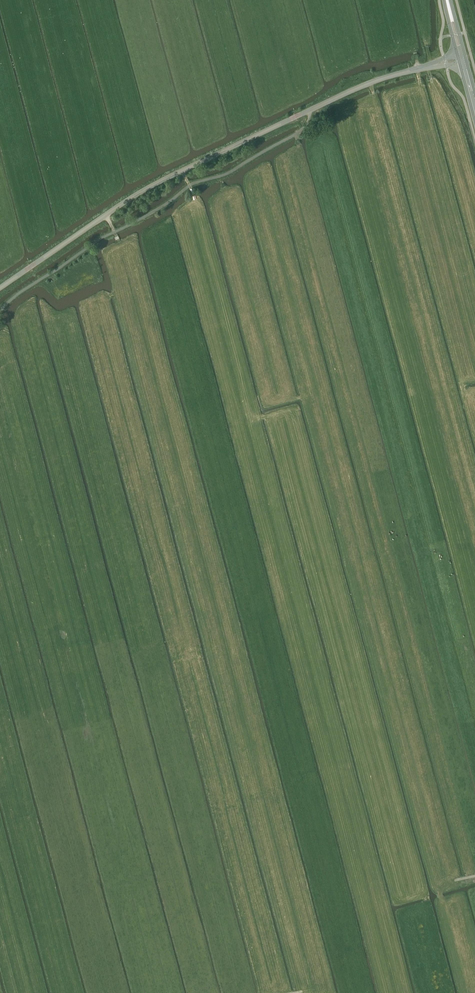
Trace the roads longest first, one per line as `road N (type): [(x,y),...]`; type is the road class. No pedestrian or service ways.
road 1 (unclassified): [(0,288),(159,182),(373,82),(462,59)]

